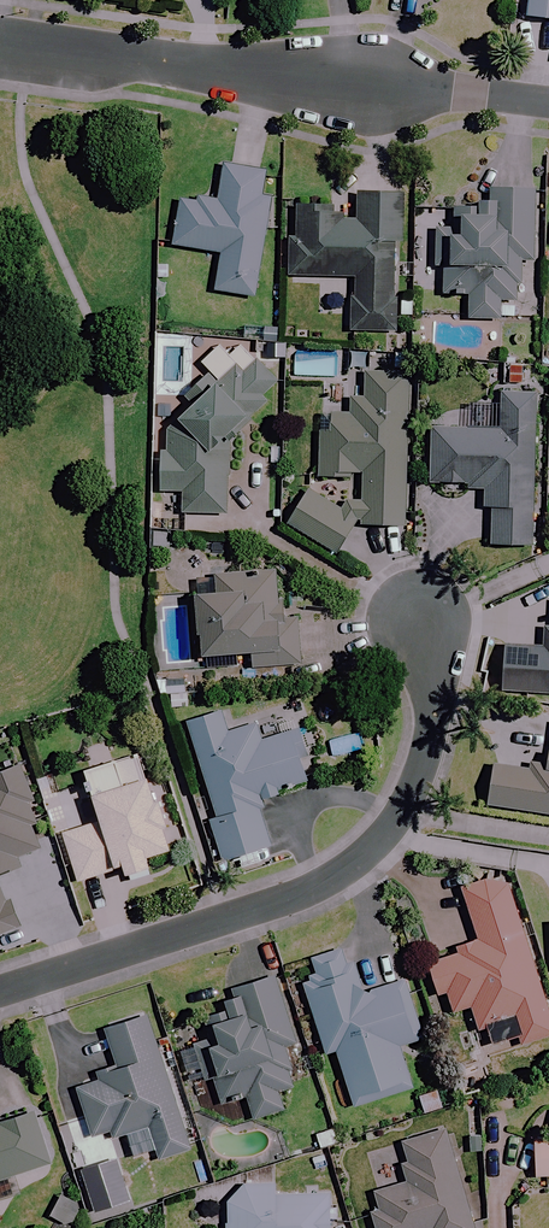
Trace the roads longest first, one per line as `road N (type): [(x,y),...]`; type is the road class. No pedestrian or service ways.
road 1 (residential): [(0,990),(302,892),(402,821),(429,704),(418,609)]
road 2 (tertiary): [(0,41),(548,98)]

